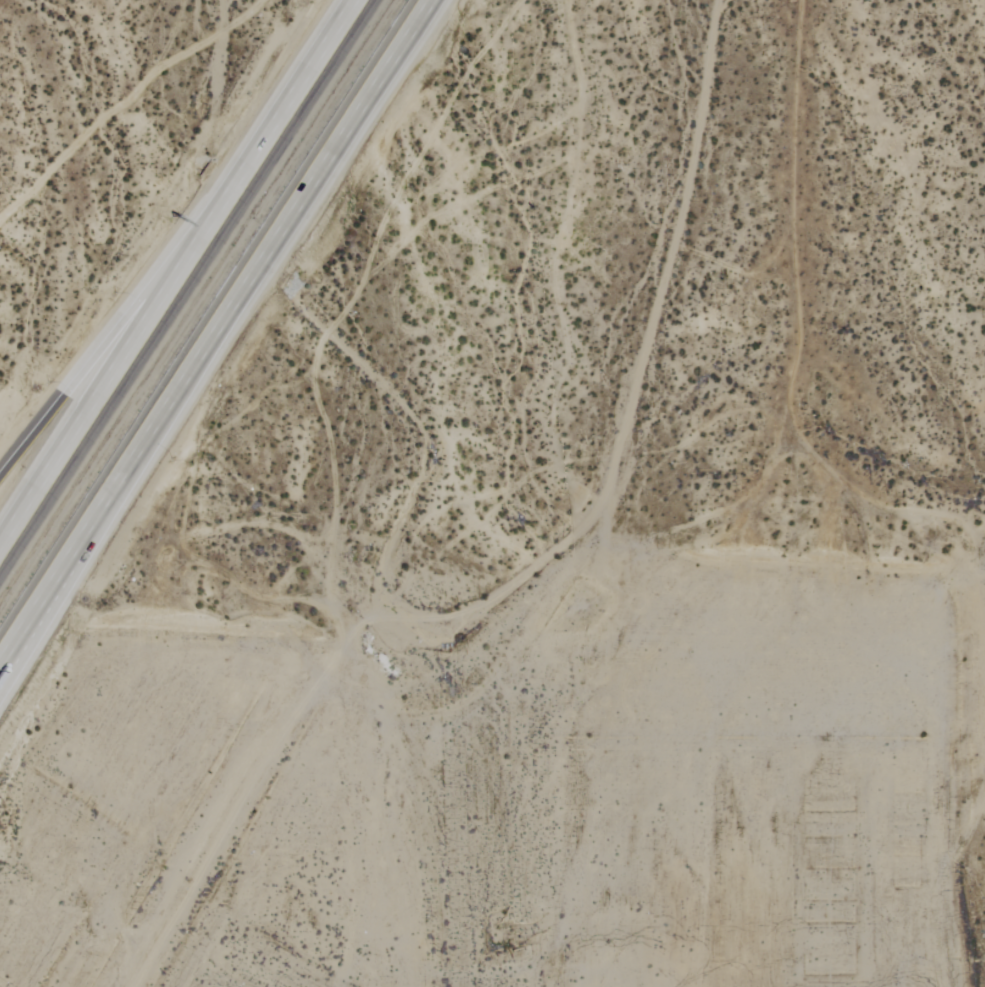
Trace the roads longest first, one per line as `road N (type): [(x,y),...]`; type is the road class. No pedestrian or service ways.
road 1 (motorway): [(86,539),(432,0)]
road 2 (motorway): [(230,180),(0,540)]
road 3 (motorway): [(230,180),(0,479)]
road 4 (motorway): [(348,0),(230,180)]
road 5 (motorway): [(12,654),(86,539)]

